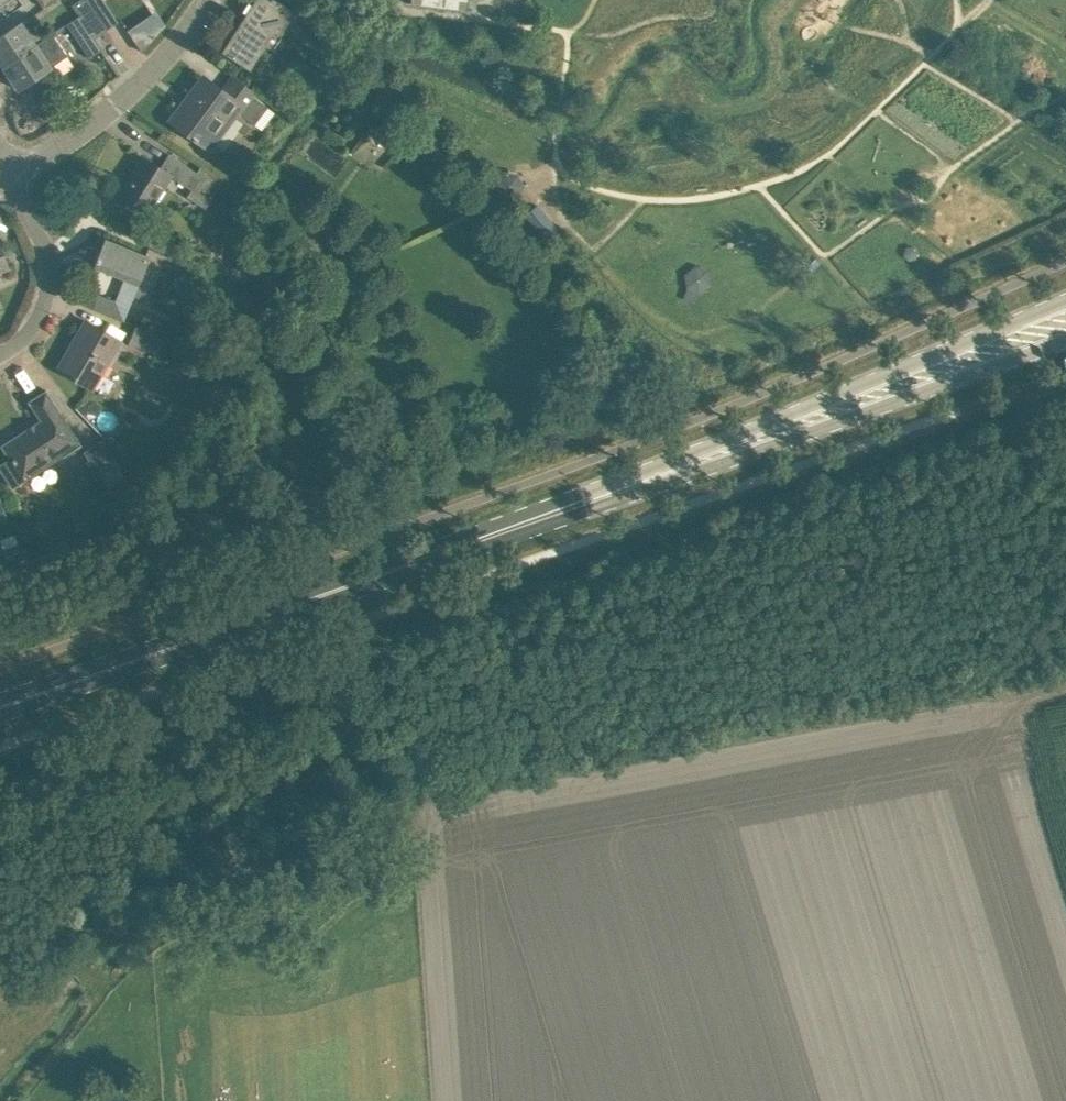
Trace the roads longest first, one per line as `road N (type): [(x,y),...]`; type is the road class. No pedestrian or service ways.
road 1 (primary): [(0,707),(567,510),(1040,333)]
road 2 (residential): [(9,174),(69,141),(143,82),(208,0)]
road 3 (residential): [(0,352),(39,318),(49,281),(47,252),(9,174)]

